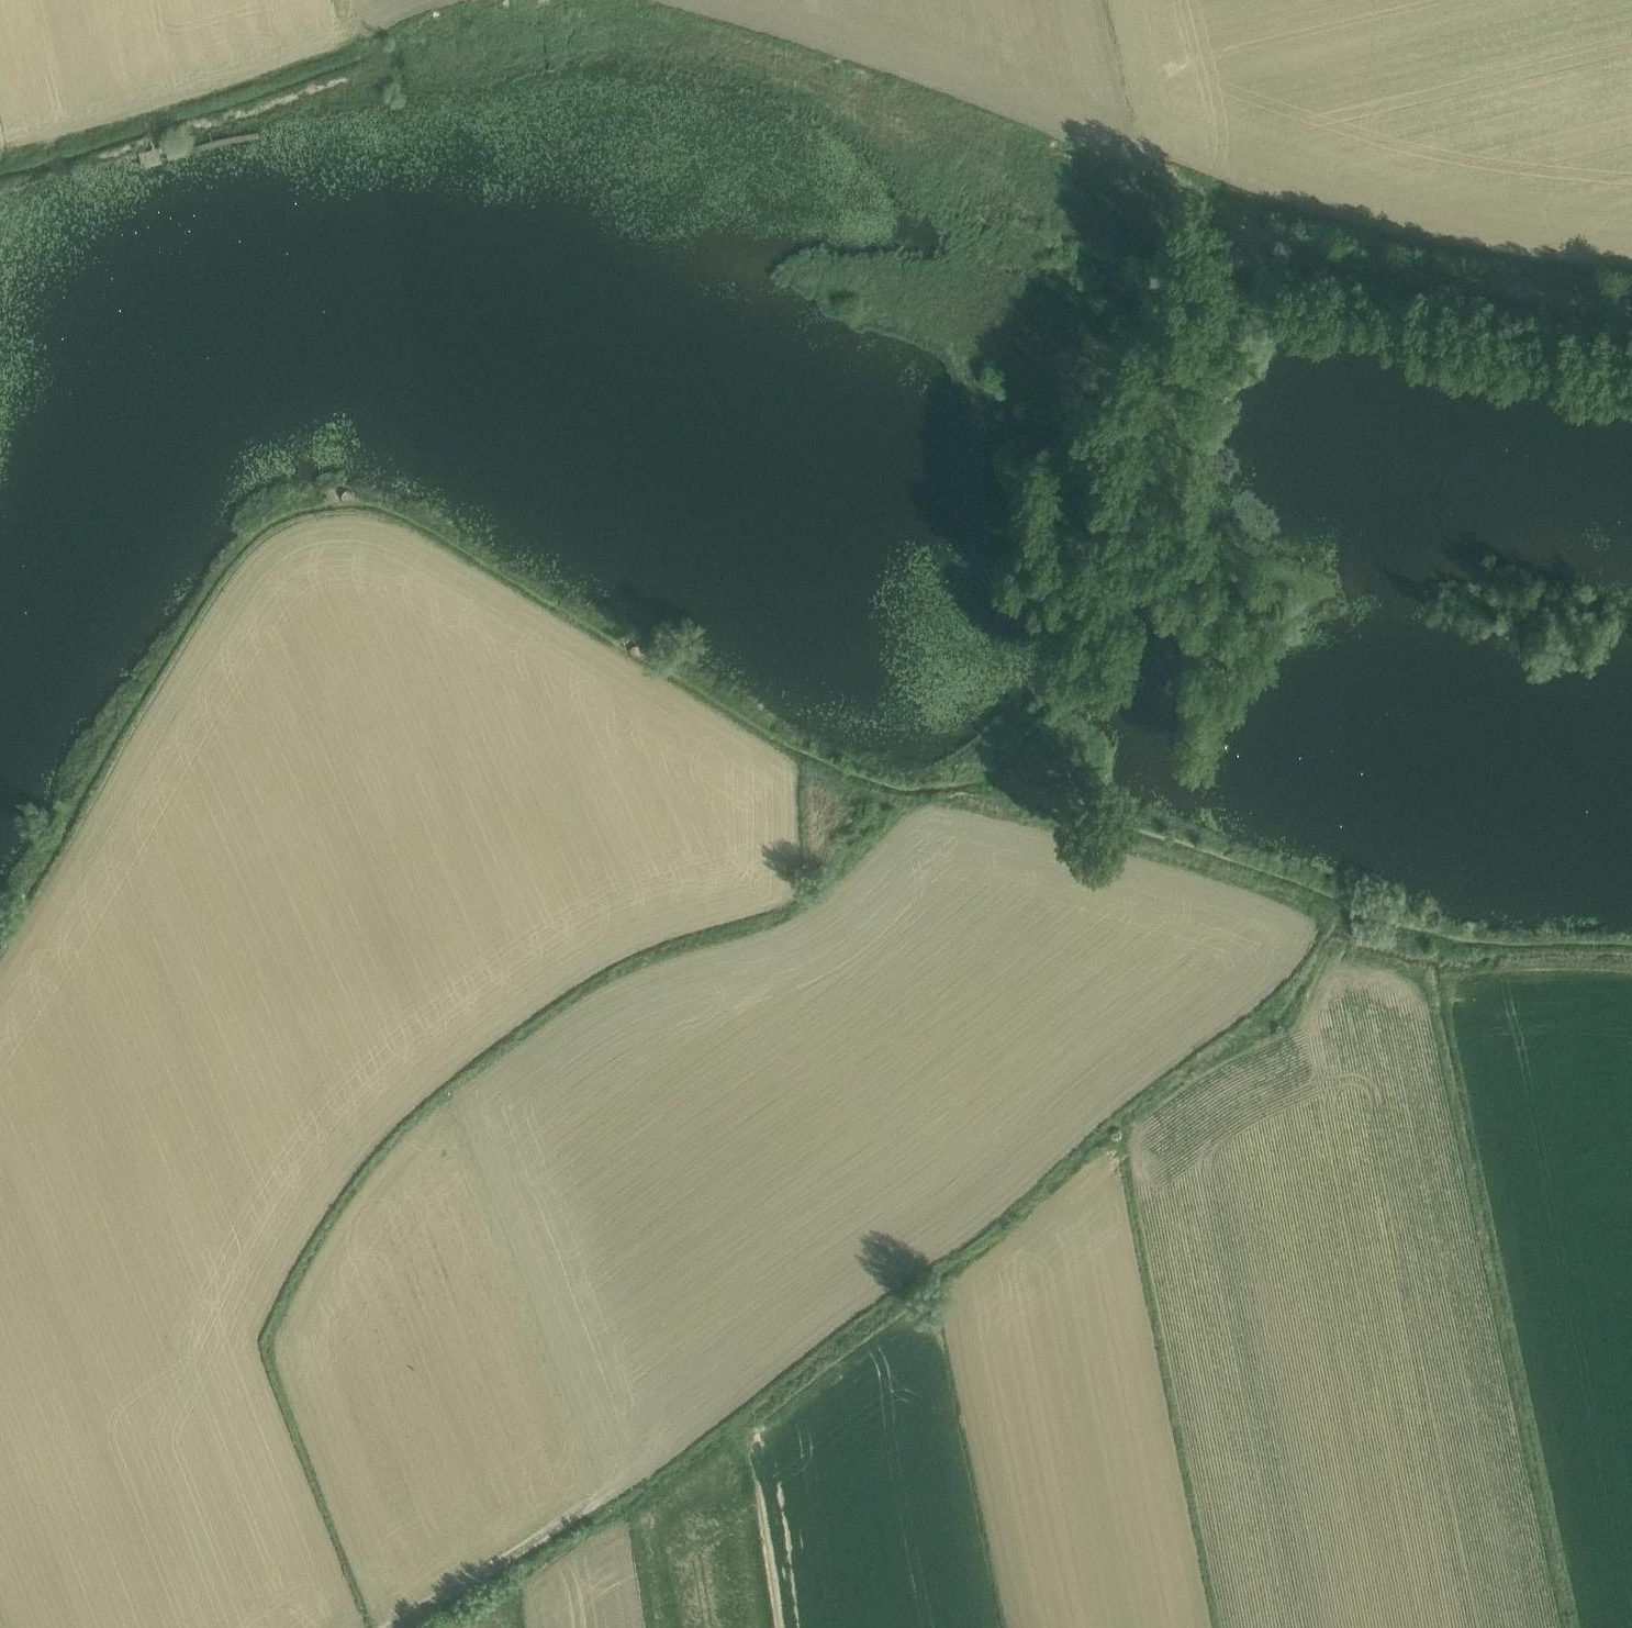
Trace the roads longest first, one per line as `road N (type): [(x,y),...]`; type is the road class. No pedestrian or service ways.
road 1 (track): [(1106,147),(1301,242),(1523,289),(1631,295)]
road 2 (track): [(597,1500),(392,1627)]

